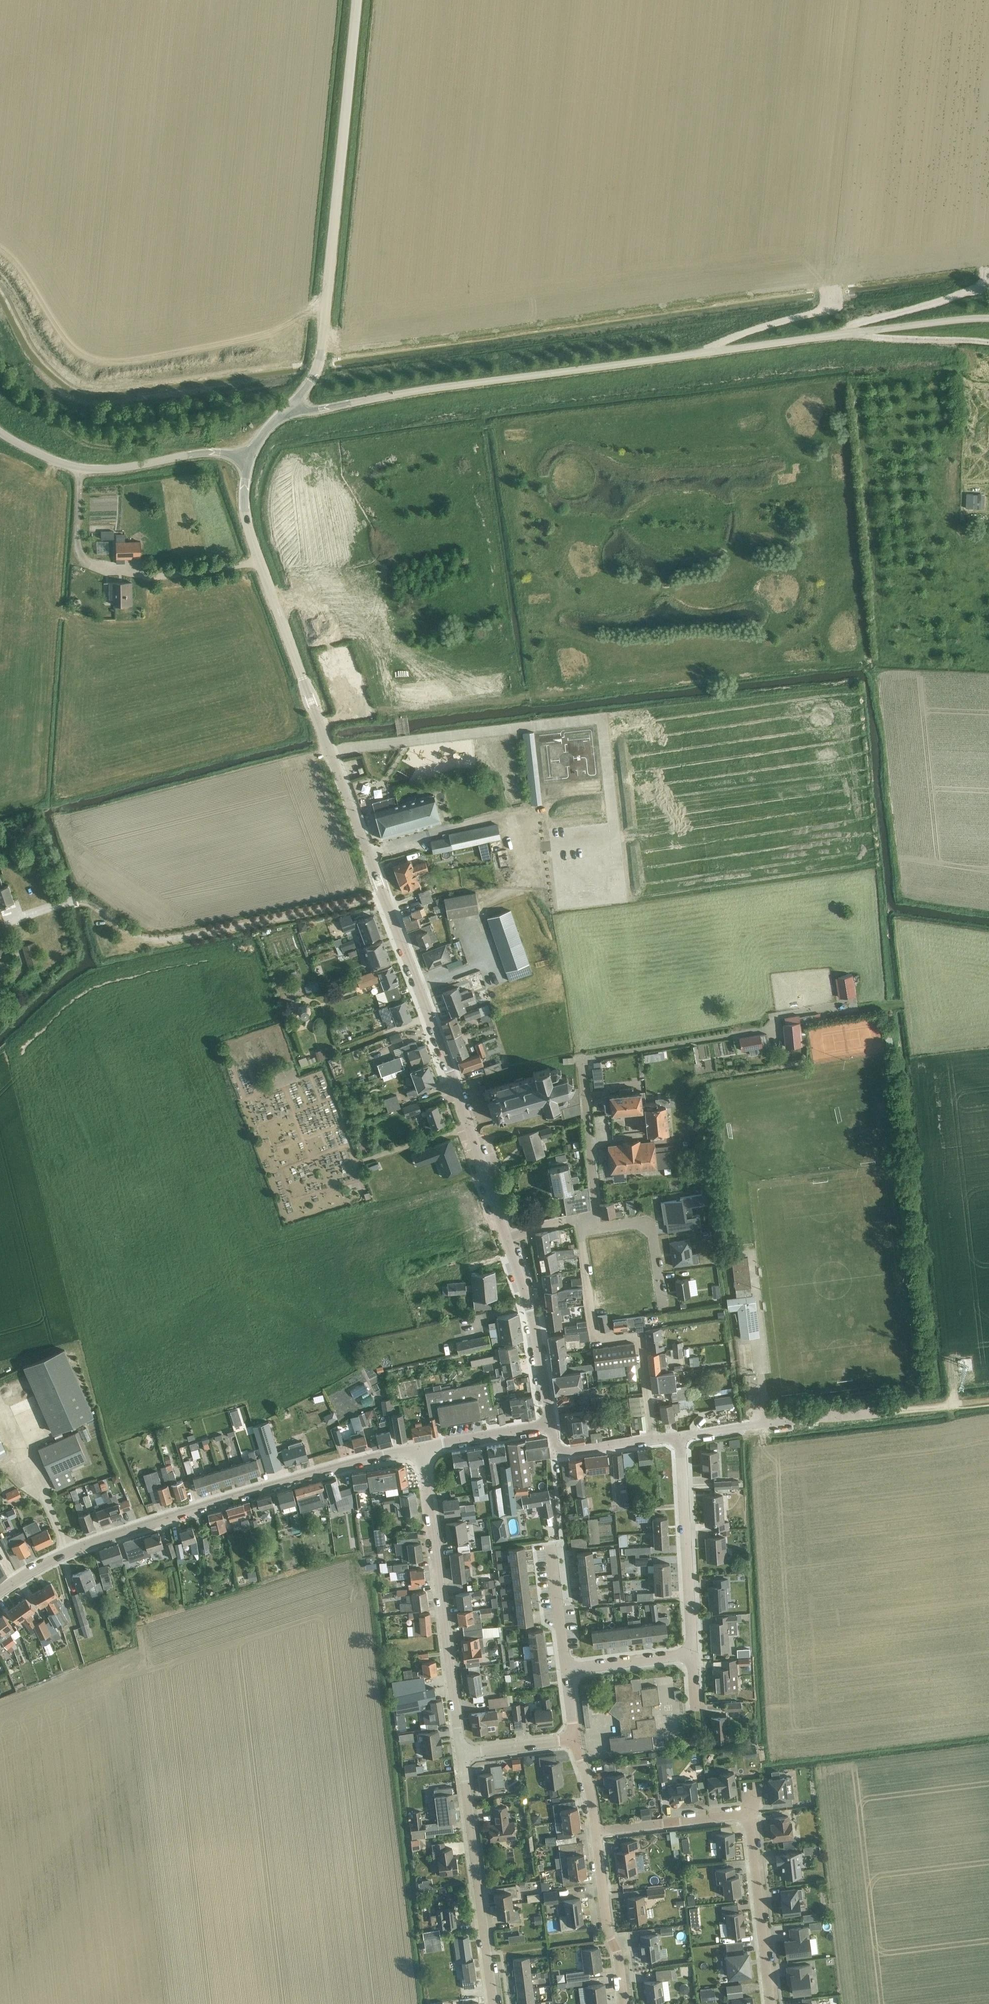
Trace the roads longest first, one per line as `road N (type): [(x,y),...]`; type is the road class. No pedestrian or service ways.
road 1 (tertiary): [(506,1236),(250,533),(250,456)]
road 2 (unclassified): [(291,406),(312,410),(856,332)]
road 3 (tertiary): [(0,1592),(80,1547),(264,1485),(419,1448)]
road 4 (unclassified): [(291,406),(313,377),(323,343),(356,0)]
road 5 (residential): [(581,1218),(596,1214),(581,1058),(774,1028)]
road 6 (residential): [(458,1756),(419,1448)]
road 7 (tertiary): [(250,456),(200,452),(87,469),(0,432)]
road 8 (residential): [(654,1439),(641,1338),(596,1335),(582,1231)]
road 9 (residential): [(492,2003),(458,1756)]
road 10 (residential): [(692,1653),(680,1436)]
road 11 (residential): [(680,1436),(889,1412)]
road 12 (residential): [(773,2003),(752,1812)]
road 13 (tertiary): [(552,1422),(506,1236)]
road 14 (residential): [(625,2003),(596,1832)]
road 15 (residential): [(596,1832),(752,1812)]
road 16 (residential): [(582,1231),(640,1223),(653,1233),(663,1308)]
road 17 (tertiary): [(419,1448),(552,1422)]
road 18 (unclassified): [(988,317),(856,332)]
road 19 (residential): [(552,1422),(558,1452),(654,1439)]
road 20 (residential): [(692,1653),(566,1666)]

